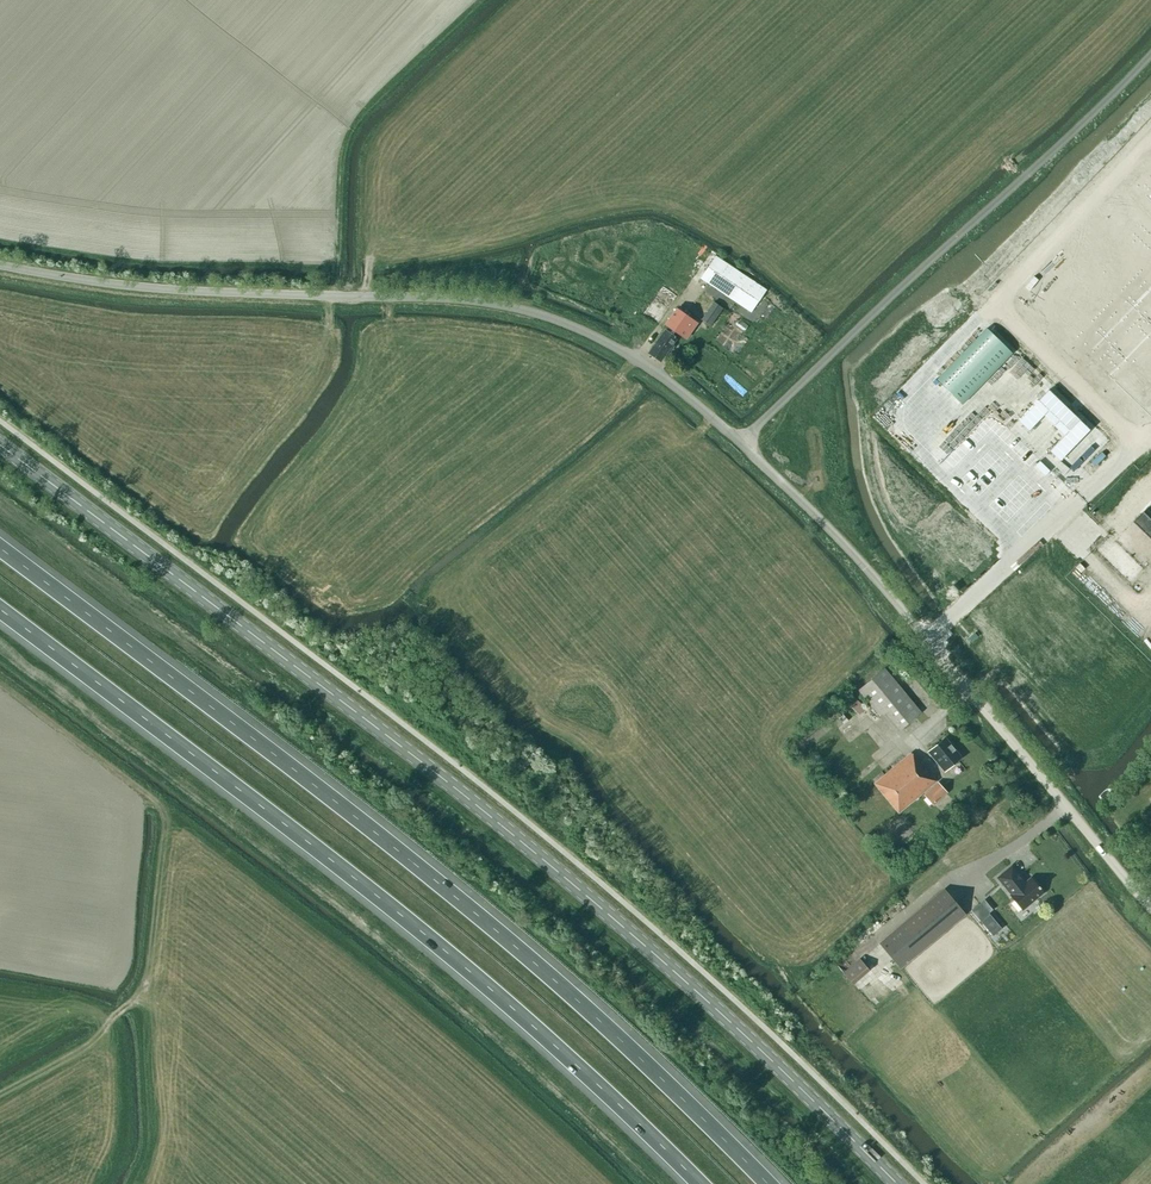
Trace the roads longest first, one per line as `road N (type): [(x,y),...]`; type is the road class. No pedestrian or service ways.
road 1 (tertiary): [(897,1183),(762,1051),(545,861),(0,445)]
road 2 (motorway): [(764,1183),(508,944),(0,551)]
road 3 (motorway): [(0,613),(299,837),(551,1045),(695,1183)]
road 4 (unclassified): [(743,443),(635,361),(530,311),(415,298),(131,287),(0,266)]
road 5 (unclassified): [(1150,916),(842,546),(743,443)]
road 6 (unclassified): [(743,443),(1150,51)]
road 7 (track): [(0,682),(165,806),(140,1000),(109,1016)]

